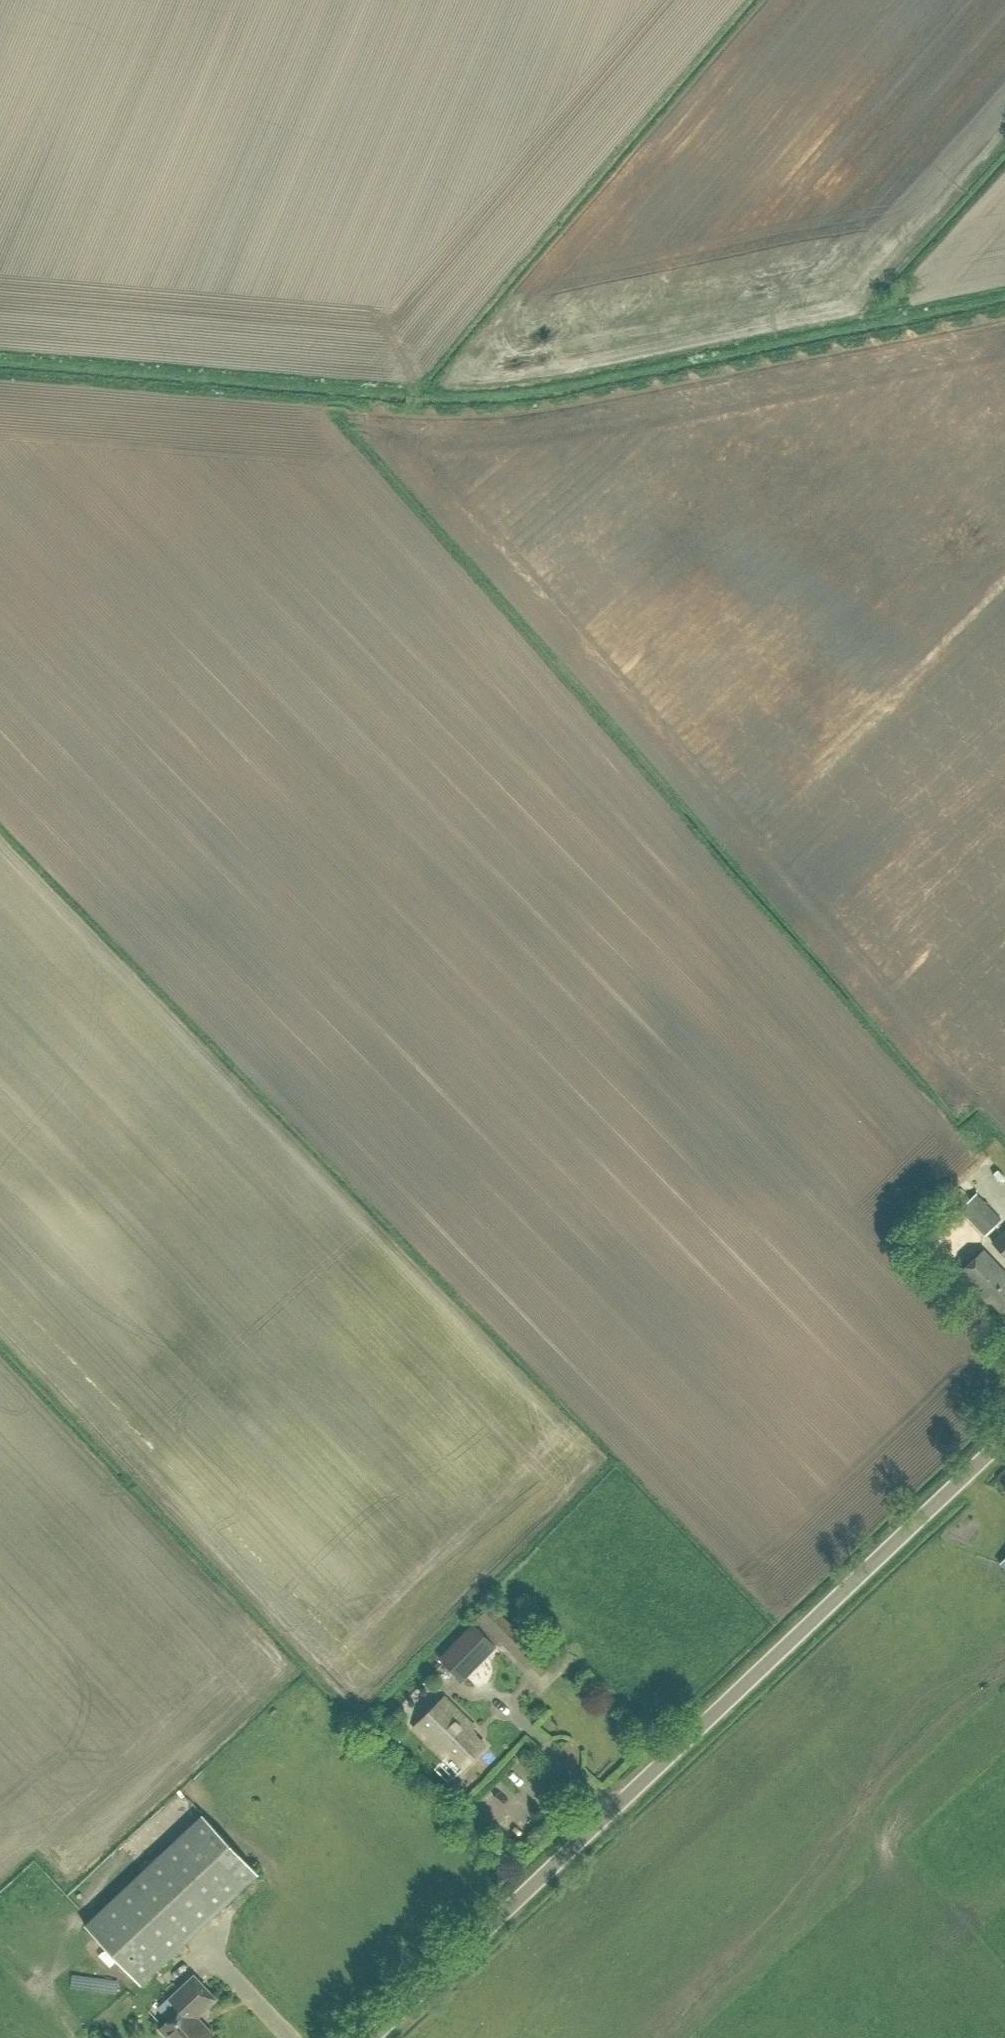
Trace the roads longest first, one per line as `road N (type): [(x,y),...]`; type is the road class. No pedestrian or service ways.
road 1 (tertiary): [(365,2037),(1004,1435)]

